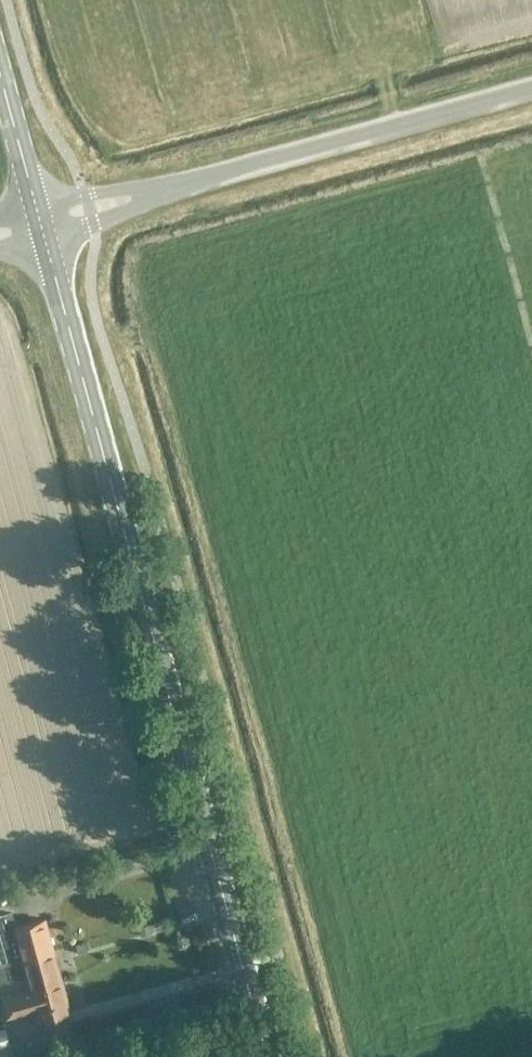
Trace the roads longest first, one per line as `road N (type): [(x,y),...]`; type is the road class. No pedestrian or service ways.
road 1 (secondary): [(267,1056),(43,236)]
road 2 (unclassified): [(531,86),(151,191)]
road 3 (secondary): [(35,206),(0,78)]

